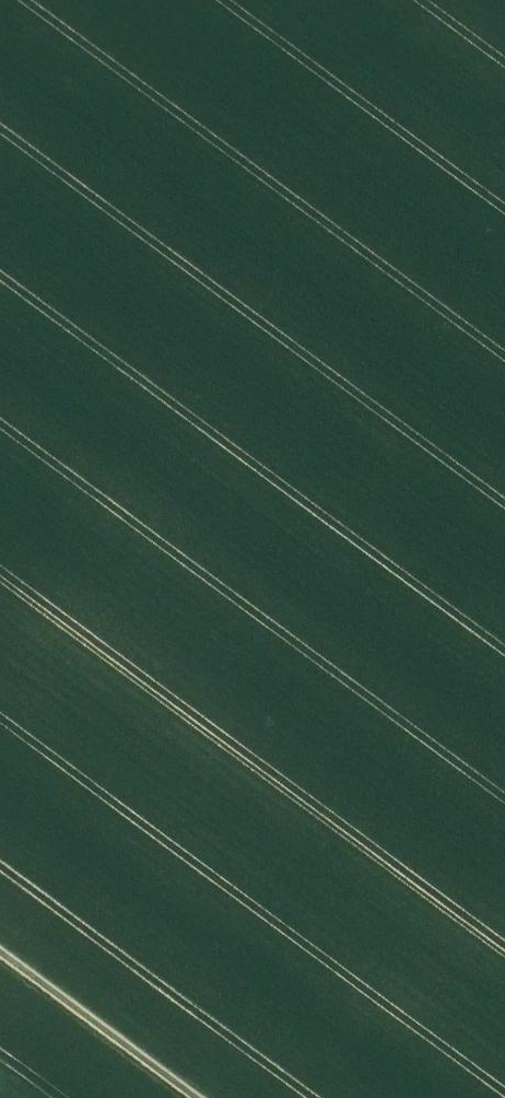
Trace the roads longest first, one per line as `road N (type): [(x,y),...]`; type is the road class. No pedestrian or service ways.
road 1 (track): [(0,959),(187,1097)]

